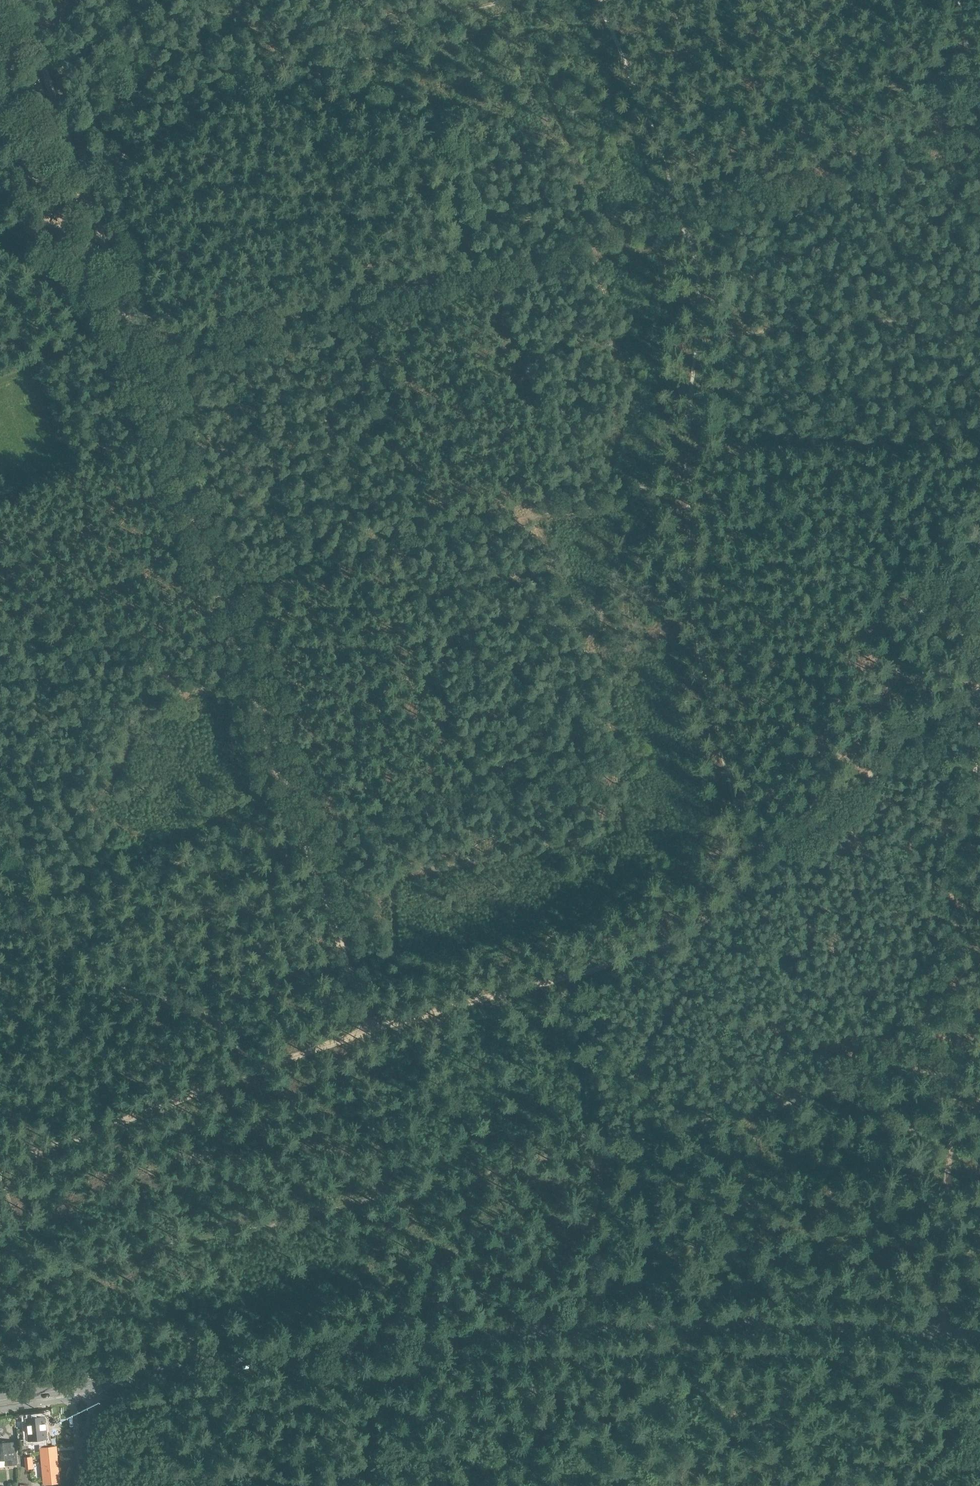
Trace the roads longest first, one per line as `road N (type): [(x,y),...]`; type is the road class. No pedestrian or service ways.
road 1 (secondary): [(979,1336),(613,1325),(465,1334),(90,1386)]
road 2 (track): [(977,689),(685,936),(368,1030)]
road 3 (track): [(754,876),(694,631),(686,477)]
road 4 (track): [(368,1030),(0,1167)]
road 5 (track): [(246,1074),(218,1022),(96,975),(36,921)]
road 6 (track): [(956,1067),(938,1330)]
road 7 (track): [(954,0),(979,164)]
road 8 (track): [(678,1485),(689,1322)]

